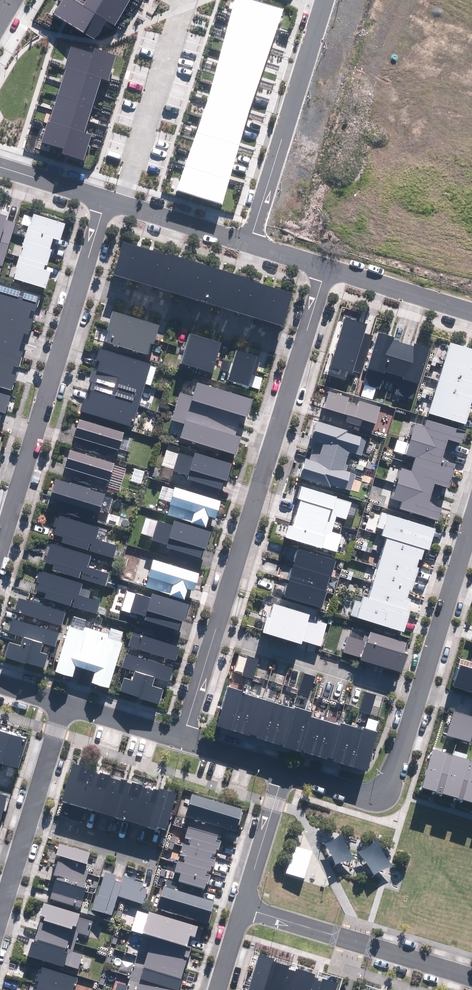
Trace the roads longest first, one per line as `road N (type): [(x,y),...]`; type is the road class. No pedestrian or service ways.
road 1 (residential): [(215,633),(303,346)]
road 2 (residential): [(0,554),(83,277)]
road 3 (residential): [(324,0),(248,245)]
road 4 (residential): [(471,980),(242,908)]
road 5 (residential): [(83,277),(303,346)]
road 6 (residential): [(122,206),(185,0)]
road 7 (residential): [(215,633),(419,693)]
road 8 (residential): [(282,773),(363,798),(377,795),(388,788),(419,693)]
road 9 (residential): [(419,693),(471,513)]
road 10 (residential): [(471,315),(327,270)]
road 11 (residential): [(282,773),(242,908)]
road 12 (residential): [(248,245),(122,206)]
road 13 (residential): [(29,820),(149,856)]
road 14 (residential): [(181,742),(64,706)]

